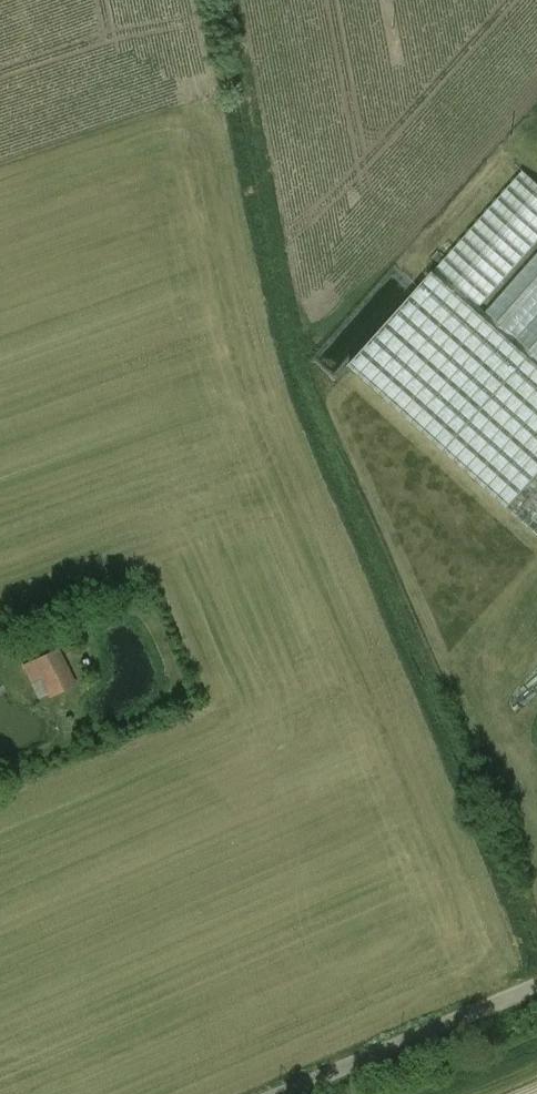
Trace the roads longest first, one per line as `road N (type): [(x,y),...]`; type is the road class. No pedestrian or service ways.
road 1 (unclassified): [(271,1093),(536,986)]

